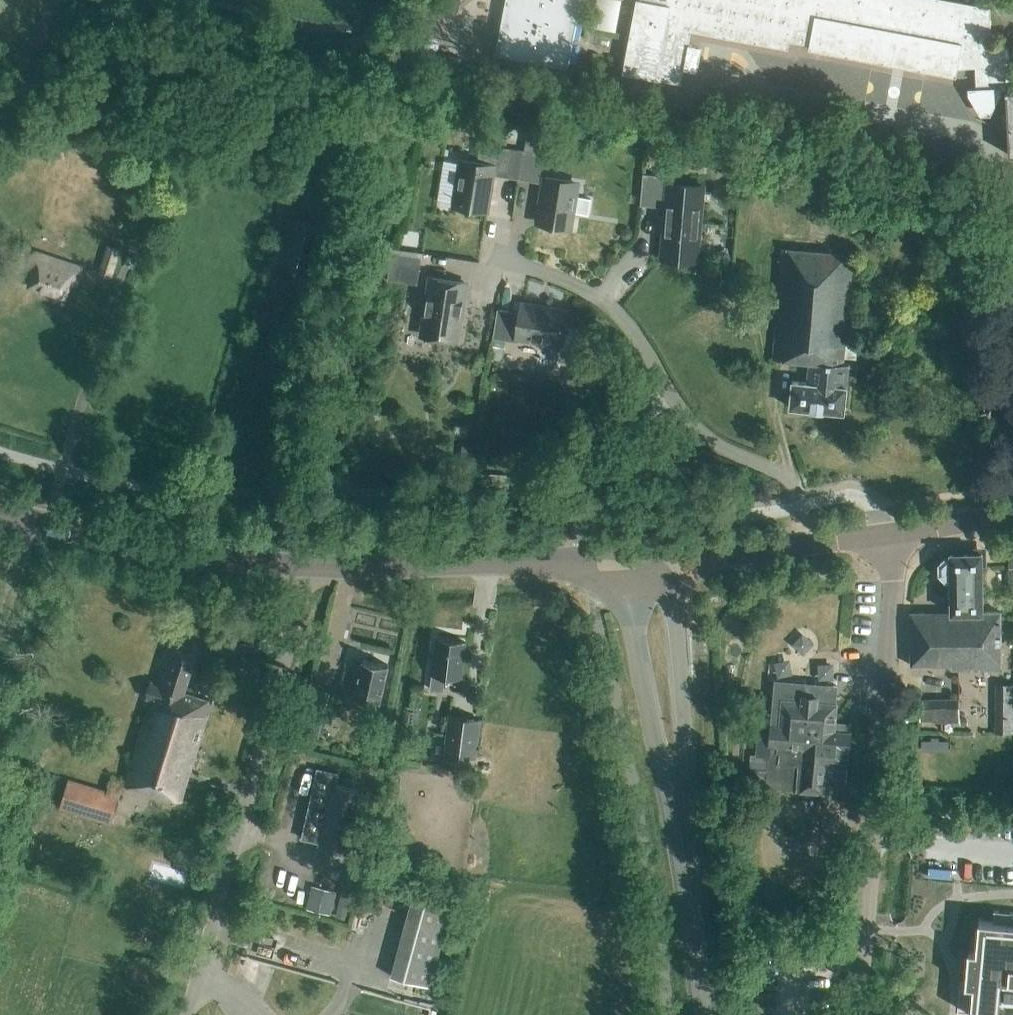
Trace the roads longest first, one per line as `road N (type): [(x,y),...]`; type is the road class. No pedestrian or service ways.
road 1 (residential): [(857,1014),(892,582),(886,534)]
road 2 (unclassified): [(186,1014),(283,669),(301,567)]
road 3 (residential): [(805,545),(794,486),(708,439),(615,313),(568,284),(498,261)]
road 4 (secondary): [(0,512),(145,547),(301,567)]
road 5 (secondary): [(301,567),(554,561)]
road 6 (track): [(401,71),(285,52),(170,117)]
road 7 (secondary): [(682,822),(688,802),(678,637),(662,582)]
road 8 (secondary): [(622,598),(669,803),(682,822)]
road 9 (secondary): [(702,1014),(682,822)]
road 10 (secondary): [(662,582),(709,559),(805,545)]
road 11 (secondary): [(886,534),(1012,516)]

